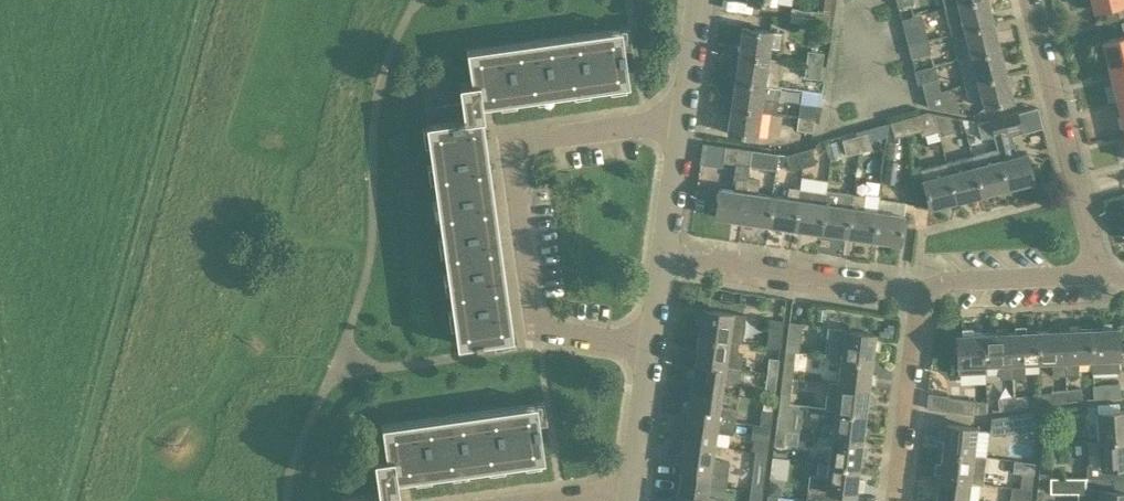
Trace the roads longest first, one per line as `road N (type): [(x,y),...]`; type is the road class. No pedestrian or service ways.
road 1 (residential): [(1102,275),(1032,0)]
road 2 (residential): [(920,294),(663,257)]
road 3 (residential): [(663,257),(698,0)]
road 4 (residential): [(627,500),(663,257)]
road 5 (residential): [(920,294),(894,500)]
road 6 (residential): [(1102,275),(947,281),(920,294)]

